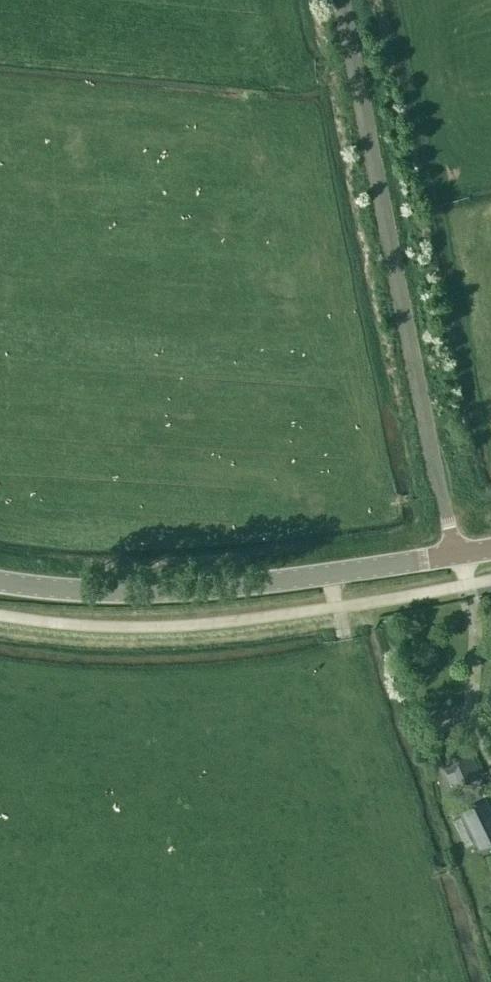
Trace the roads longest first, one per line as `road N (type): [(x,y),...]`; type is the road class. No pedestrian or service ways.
road 1 (unclassified): [(455,555),(341,0)]
road 2 (tertiary): [(455,555),(171,591),(0,581)]

